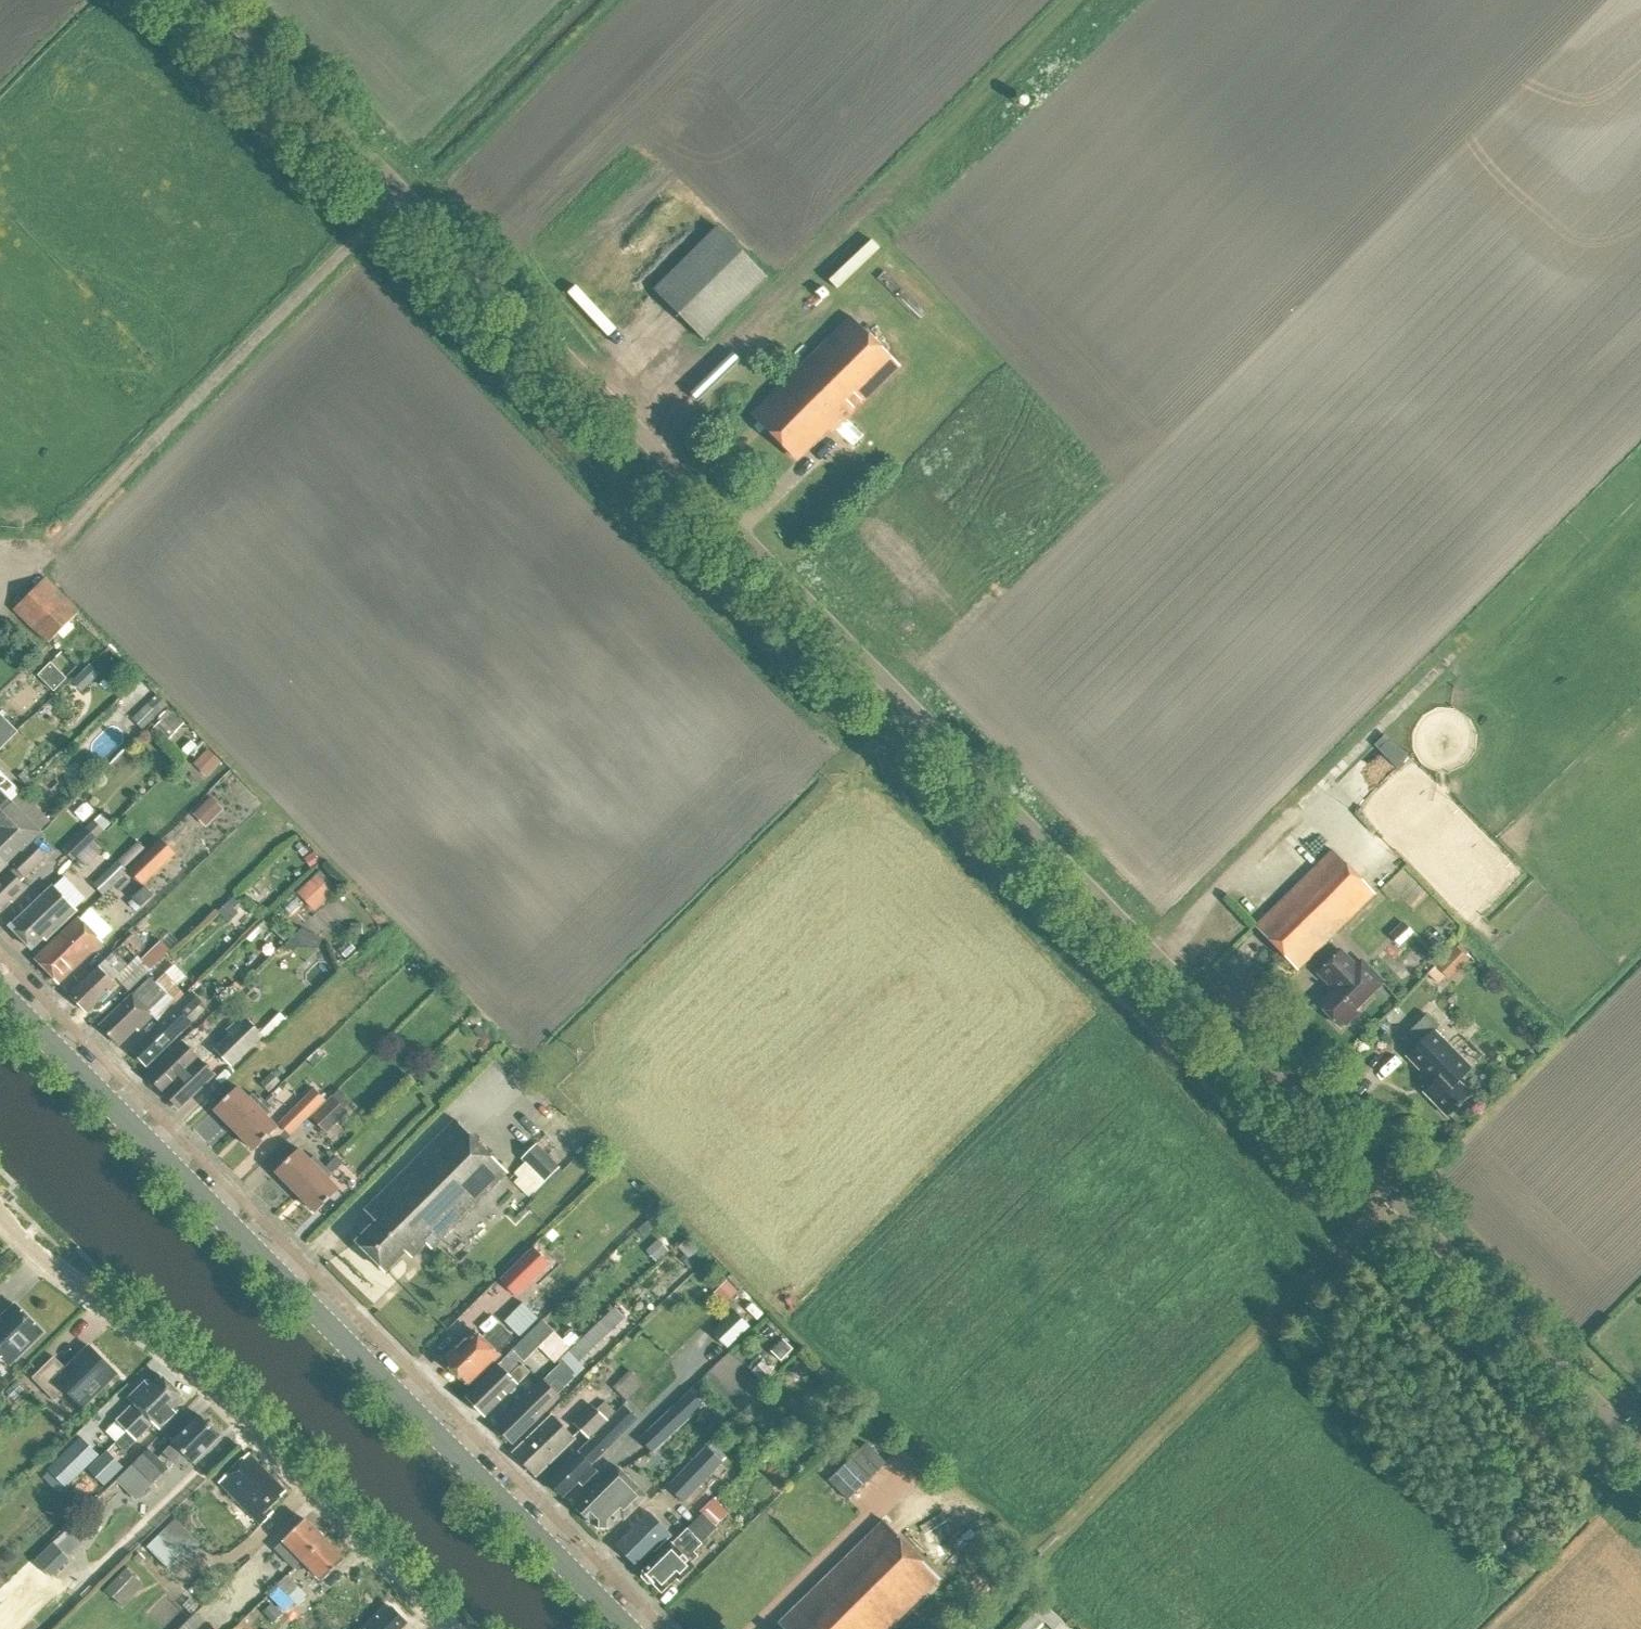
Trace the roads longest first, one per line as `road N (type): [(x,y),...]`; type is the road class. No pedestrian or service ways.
road 1 (residential): [(1640,1449),(210,0)]
road 2 (secondary): [(628,1628),(0,993)]
road 3 (residential): [(454,1628),(203,1378),(62,1274),(0,1212)]

